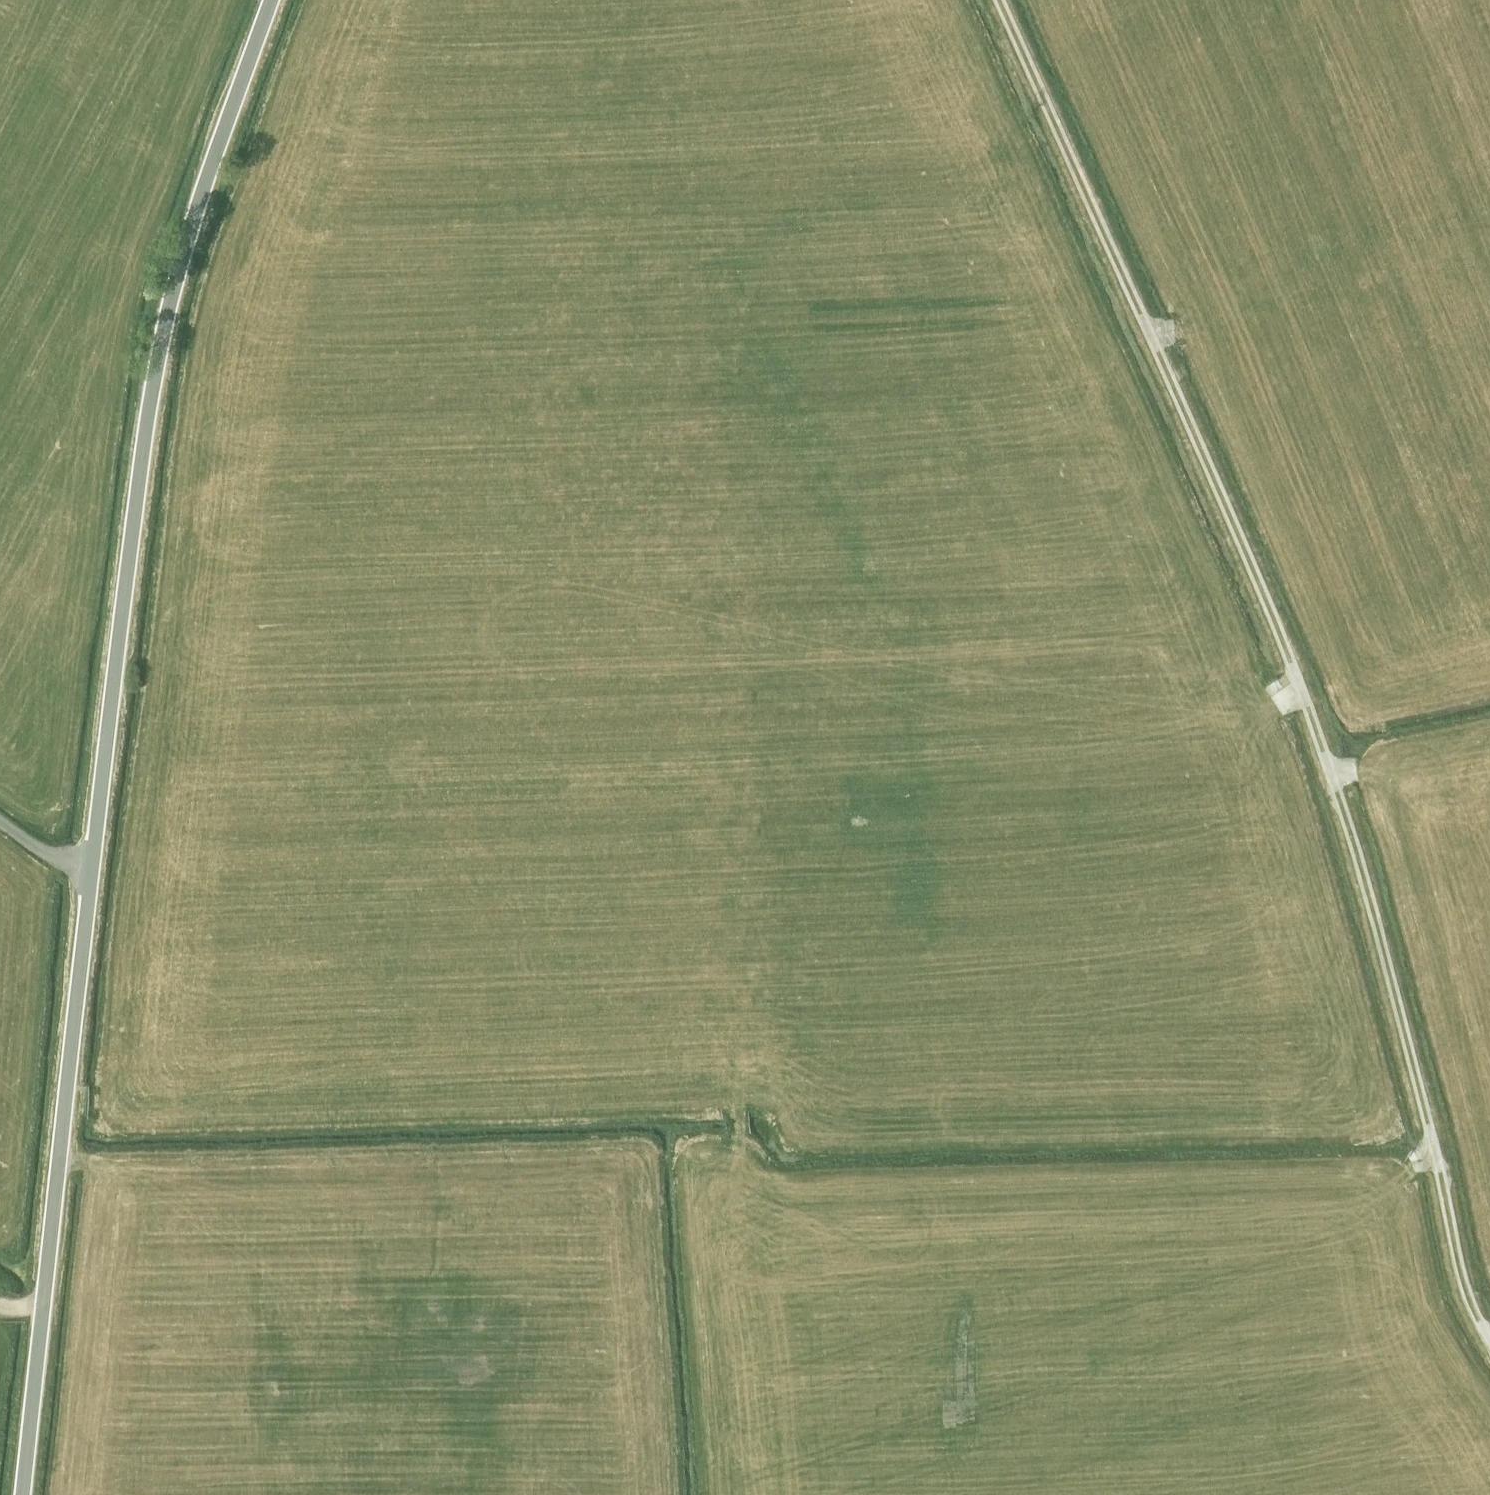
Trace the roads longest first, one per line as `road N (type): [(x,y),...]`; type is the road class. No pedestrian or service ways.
road 1 (unclassified): [(23,1494),(152,383),(197,204),(271,0)]

